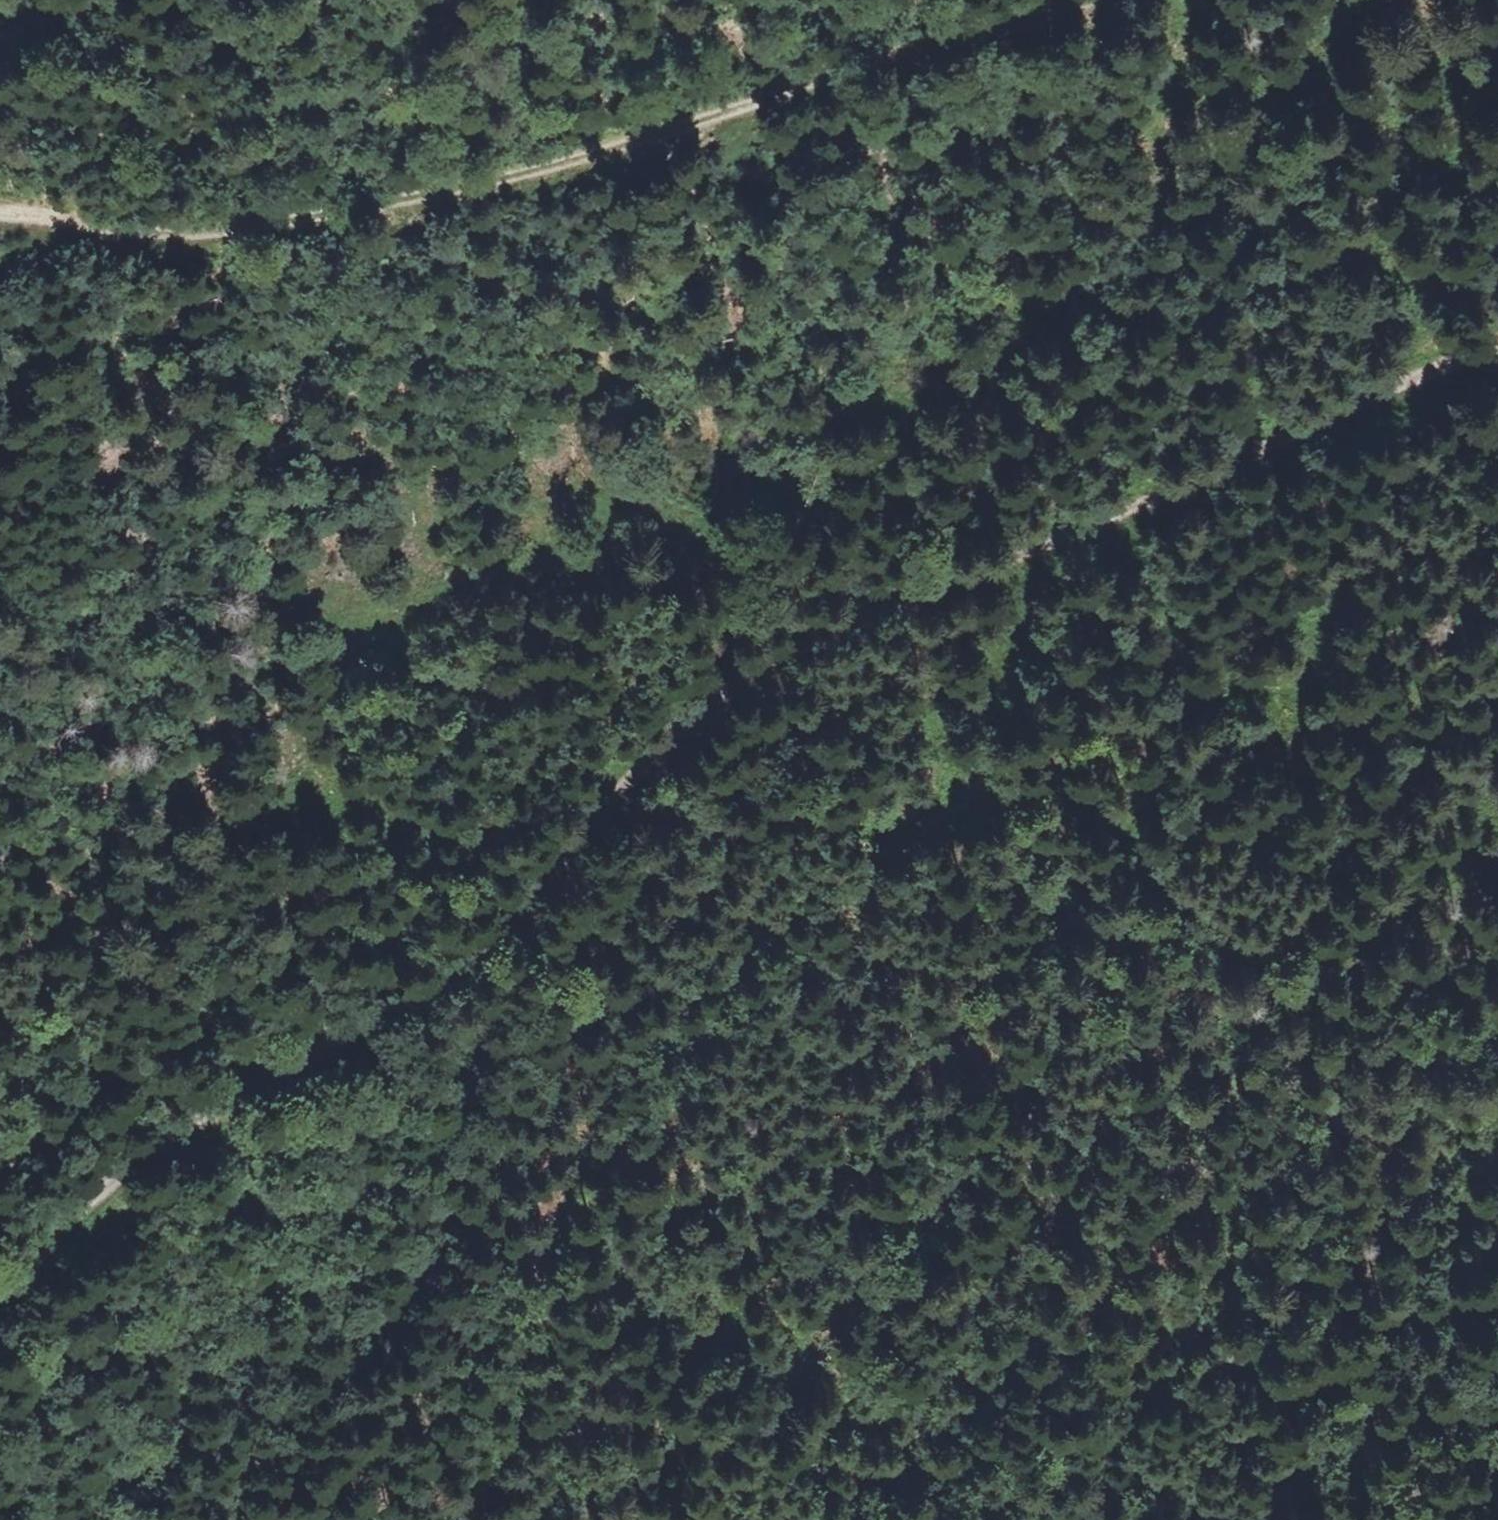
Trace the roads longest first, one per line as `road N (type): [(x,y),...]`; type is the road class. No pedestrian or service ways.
road 1 (track): [(1497,339),(1109,519),(849,626),(756,675),(662,752),(484,939),(91,1201),(0,1305)]
road 2 (track): [(0,209),(194,224),(321,211),(578,152),(1076,0)]

